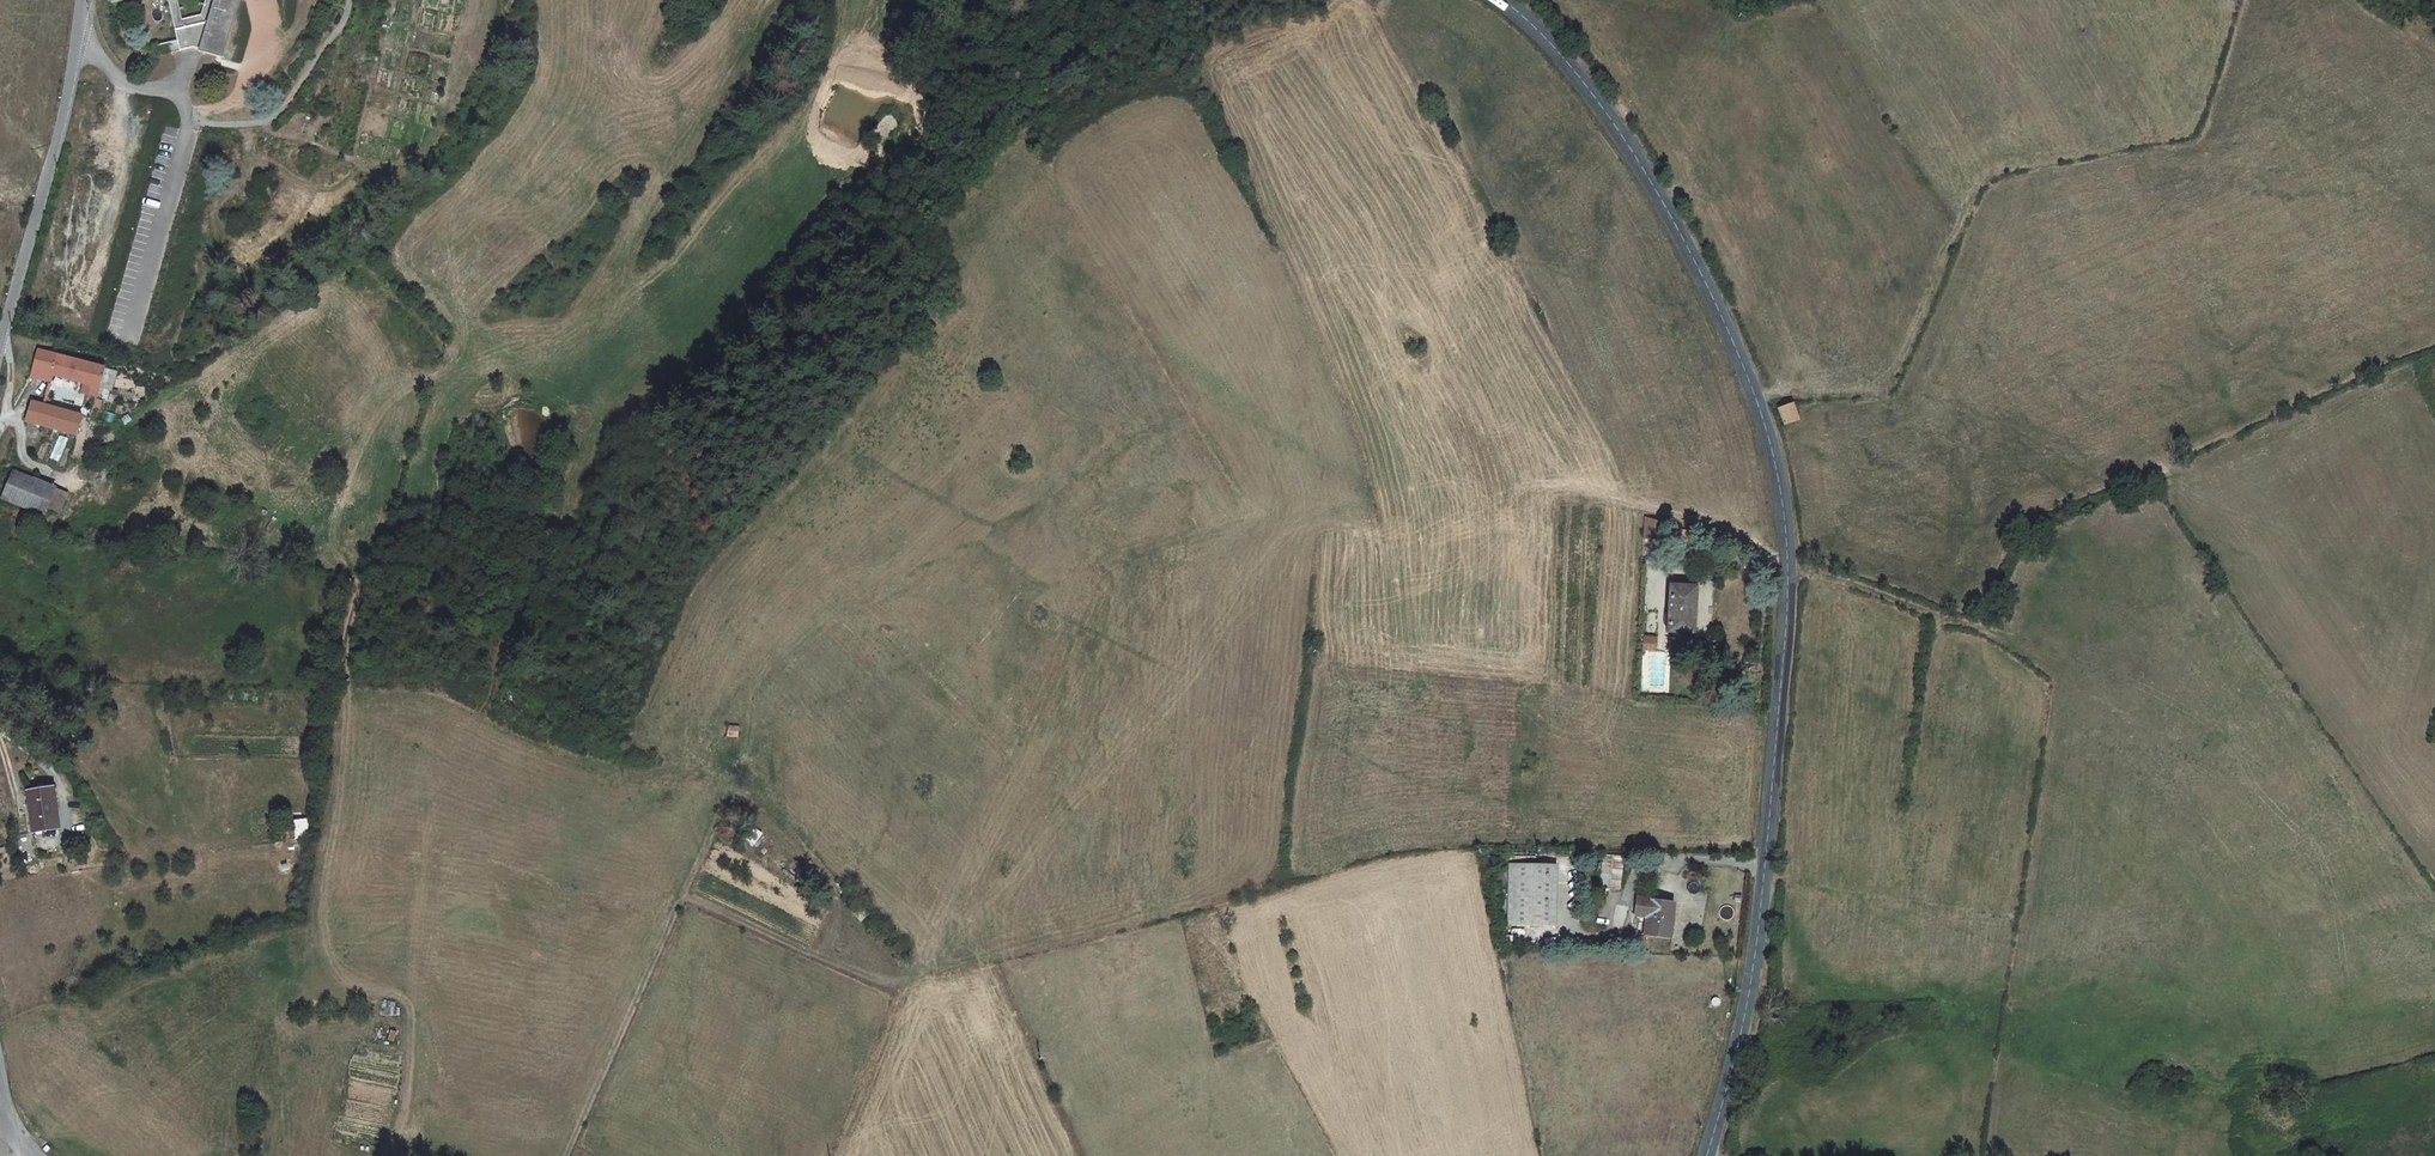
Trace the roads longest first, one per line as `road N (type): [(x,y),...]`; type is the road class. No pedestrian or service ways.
road 1 (tertiary): [(1500,0),(1567,64),(1677,226),(1739,357),(1783,503),(1788,607),(1762,892),(1750,987),(1706,1155)]
road 2 (unclassified): [(0,389),(61,148),(80,0)]

